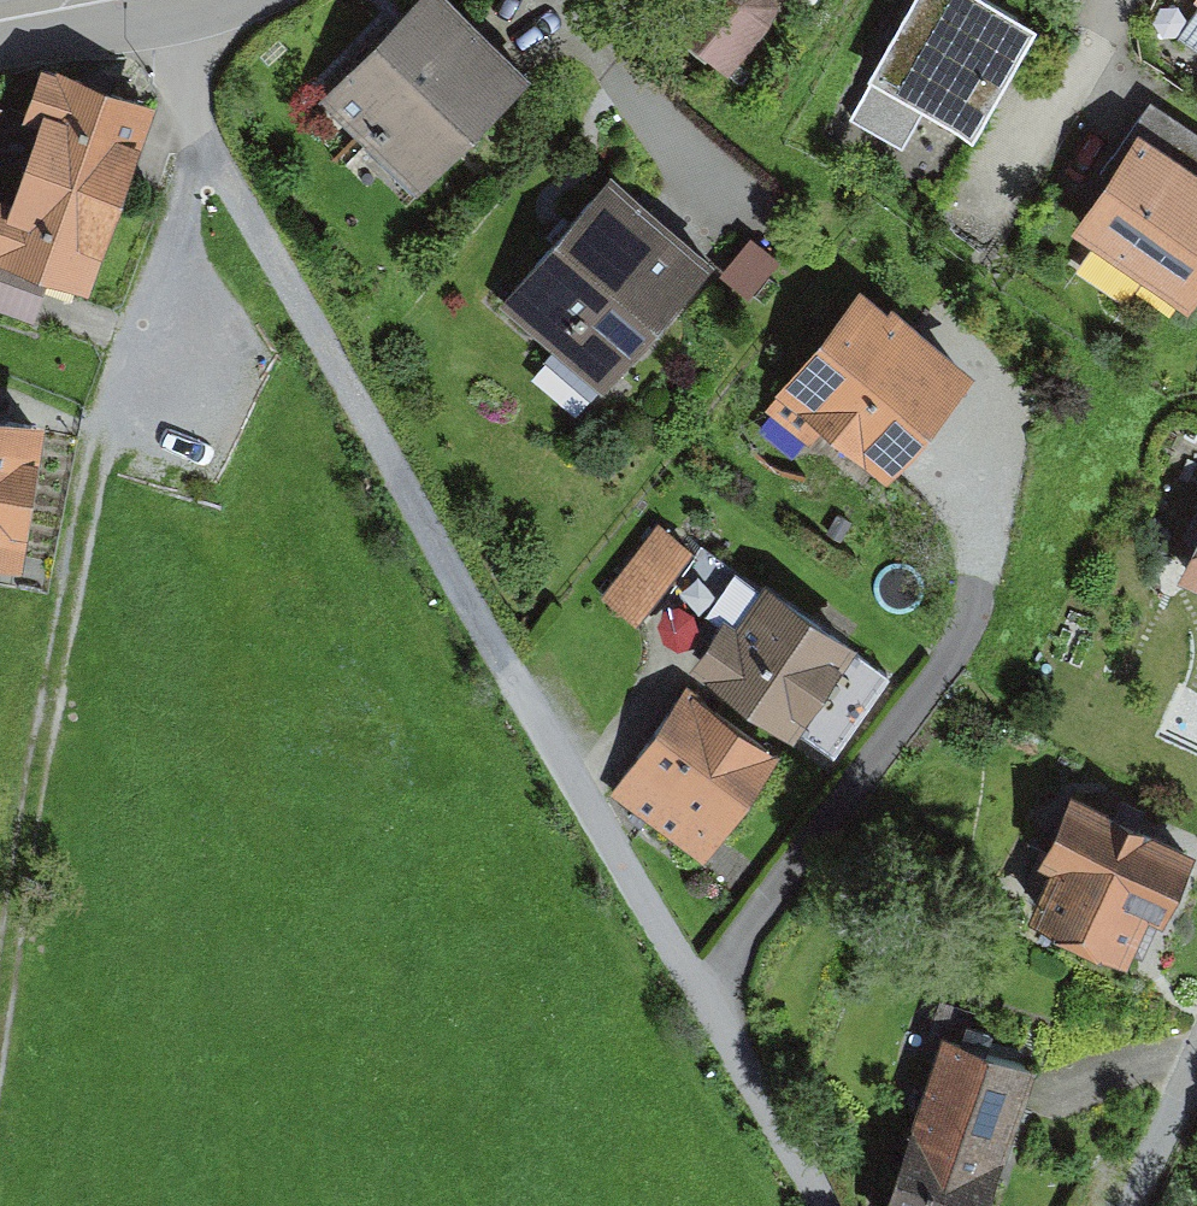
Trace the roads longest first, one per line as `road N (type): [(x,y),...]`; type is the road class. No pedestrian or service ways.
road 1 (residential): [(694,989),(137,19)]
road 2 (track): [(95,480),(0,1021)]
road 3 (residential): [(694,989),(979,624)]
road 4 (residential): [(1117,0),(1014,175)]
road 5 (residential): [(1196,1075),(1135,1205)]
road 6 (residential): [(0,45),(137,19)]

